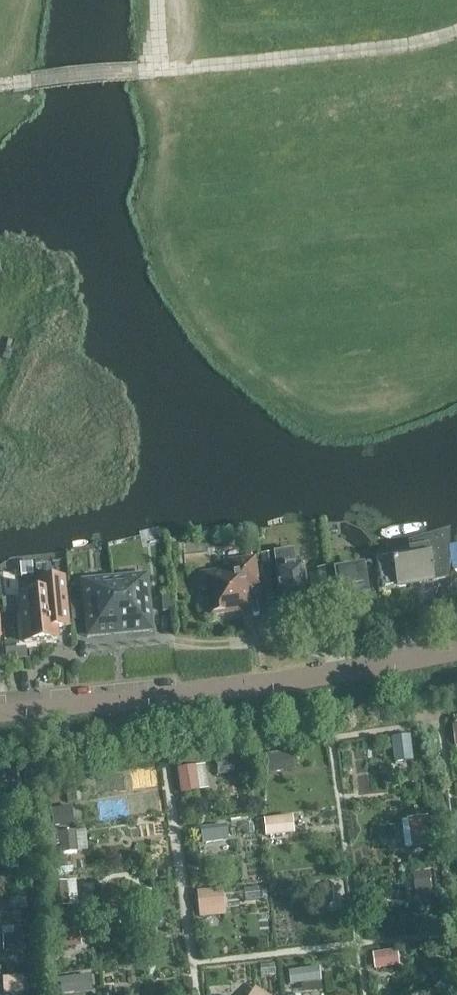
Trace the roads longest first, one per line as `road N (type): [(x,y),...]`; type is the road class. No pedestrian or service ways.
road 1 (tertiary): [(456,656),(240,691),(0,712)]
road 2 (track): [(0,88),(392,49),(456,34)]

